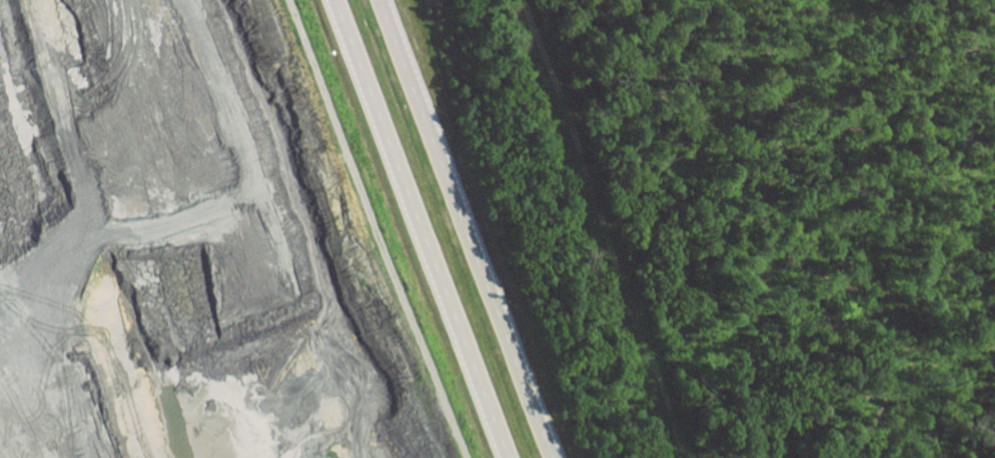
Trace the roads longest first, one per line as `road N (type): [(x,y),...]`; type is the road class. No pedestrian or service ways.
road 1 (trunk): [(333,0),(505,457)]
road 2 (trunk): [(552,457),(382,0)]
road 3 (track): [(514,0),(677,457)]

